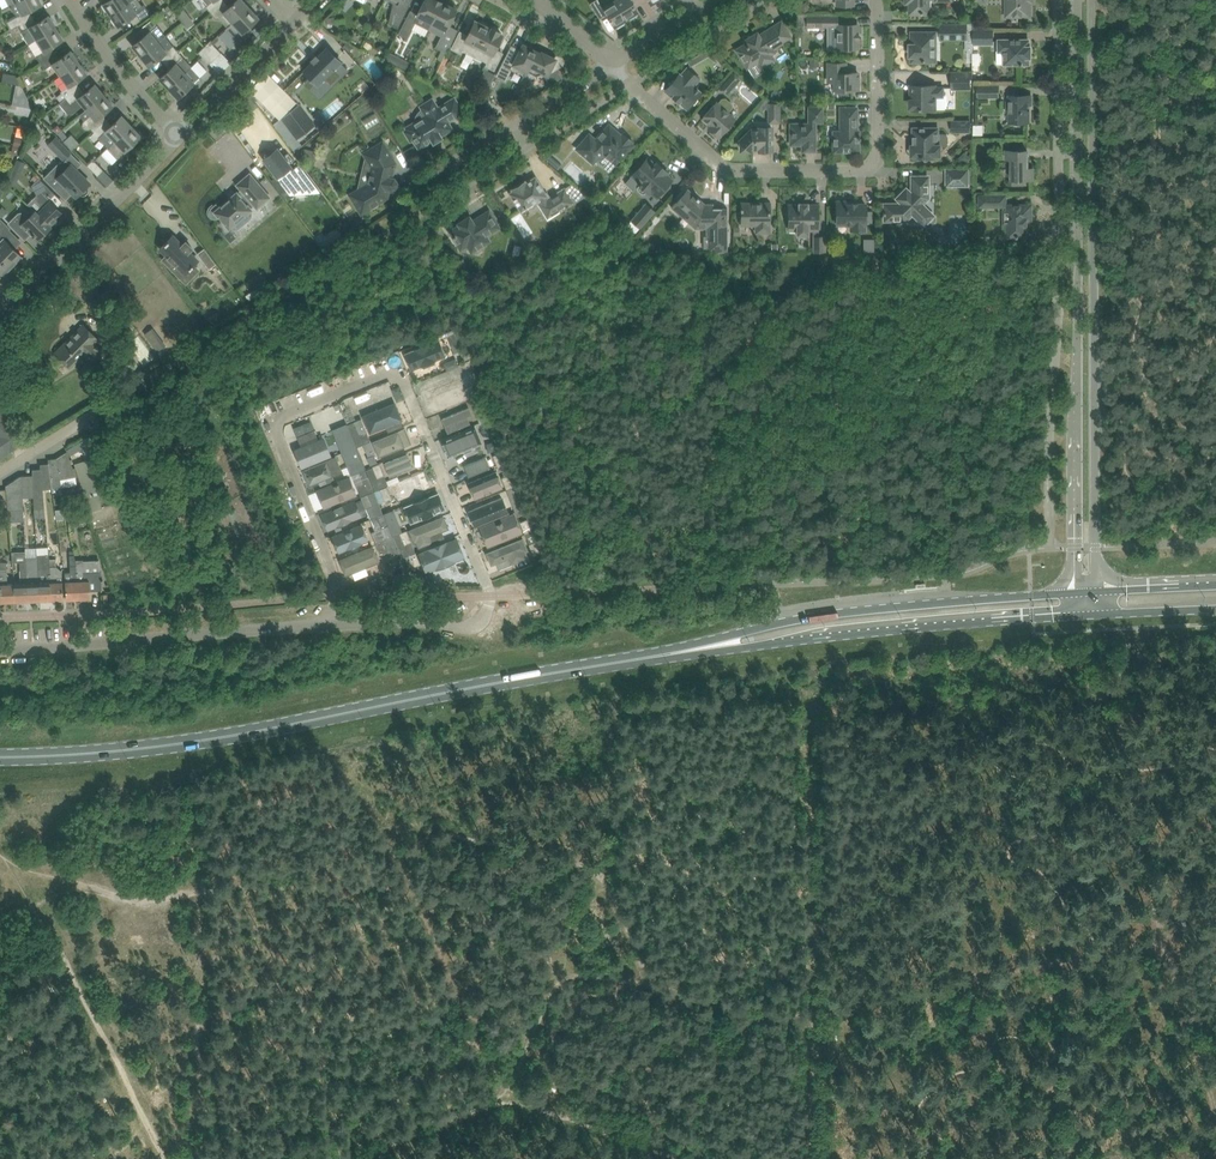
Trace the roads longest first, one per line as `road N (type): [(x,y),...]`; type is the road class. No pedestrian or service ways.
road 1 (residential): [(336,625),(476,624),(489,606),(435,456),(393,373),(279,423),(336,595)]
road 2 (primary): [(697,649),(162,746),(0,756)]
road 3 (tertiary): [(1077,0),(1078,592)]
road 4 (tertiary): [(1098,591),(1093,0)]
road 5 (residential): [(609,62),(721,166),(861,170),(878,149),(878,0)]
road 6 (primary): [(697,649),(1088,613)]
road 7 (primary): [(1078,592),(844,612),(697,649)]
road 8 (residential): [(336,625),(0,651)]
road 9 (residential): [(180,136),(0,315)]
road 10 (residential): [(437,171),(609,62)]
road 11 (residential): [(180,136),(90,32),(73,0)]
road 12 (residential): [(293,23),(180,136)]
road 13 (primary): [(1088,613),(1215,609)]

